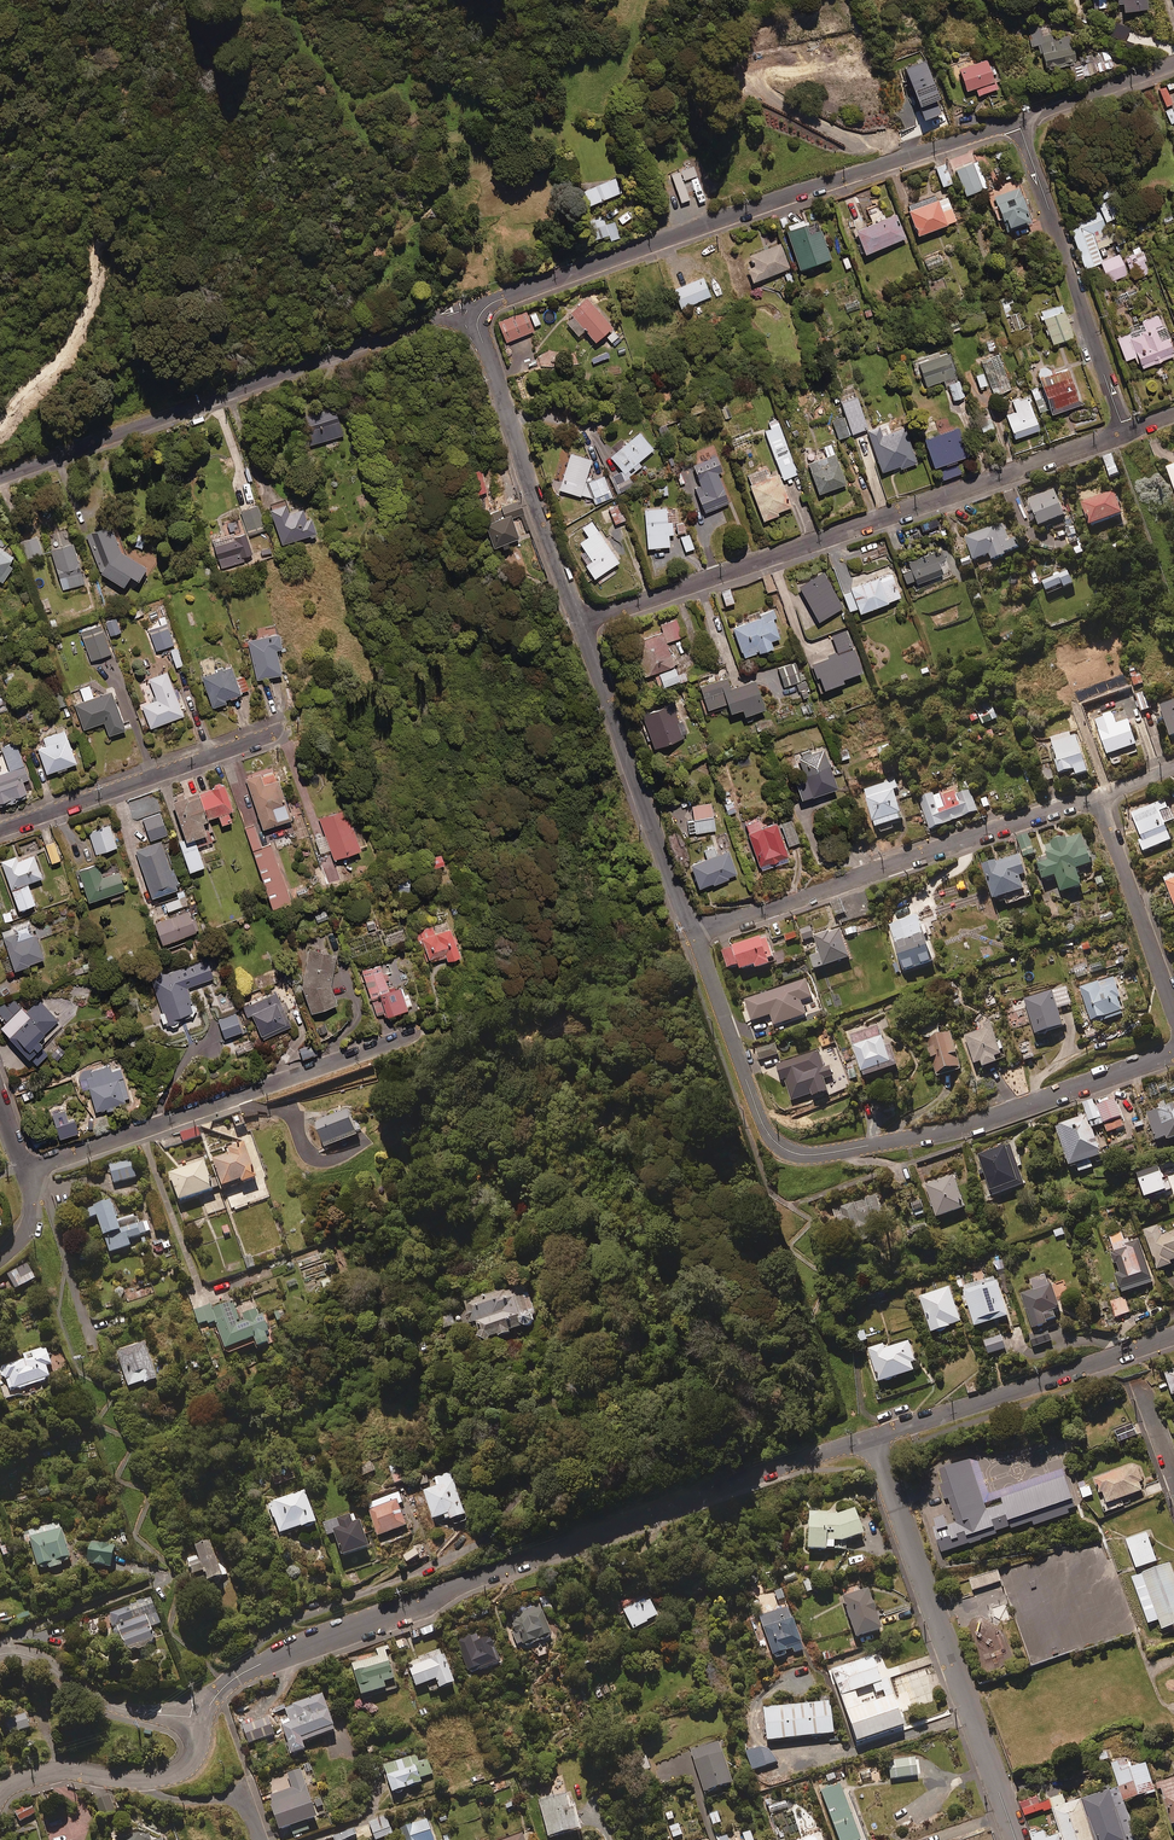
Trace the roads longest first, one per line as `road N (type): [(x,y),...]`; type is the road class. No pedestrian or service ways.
road 1 (residential): [(872,1437),(298,1644),(240,1674),(203,1717)]
road 2 (residential): [(1173,1052),(948,1131),(817,1155),(791,1152),(765,1130),(695,936)]
road 3 (residential): [(472,310),(1018,122)]
road 4 (residential): [(1125,432),(580,622)]
road 5 (residential): [(0,477),(472,310)]
road 6 (residential): [(872,1437),(1015,1839)]
road 7 (residential): [(1097,796),(695,936)]
road 8 (residential): [(29,1172),(413,1034)]
road 9 (residential): [(695,936),(580,622)]
road 10 (residential): [(580,622),(472,310)]
road 11 (residential): [(1018,122),(1125,432)]
road 12 (residential): [(1173,1335),(872,1437)]
road 13 (residential): [(0,828),(274,732)]
road 14 (residential): [(1097,796),(1173,1011)]
road 15 (residential): [(203,1717),(110,1704),(41,1660),(0,1654)]
road 16 (residential): [(1018,122),(1173,65)]
road 17 (residential): [(260,1839),(241,1801),(164,1798),(139,1781)]
road 18 (residential): [(0,1794),(19,1779),(56,1771),(139,1781)]

